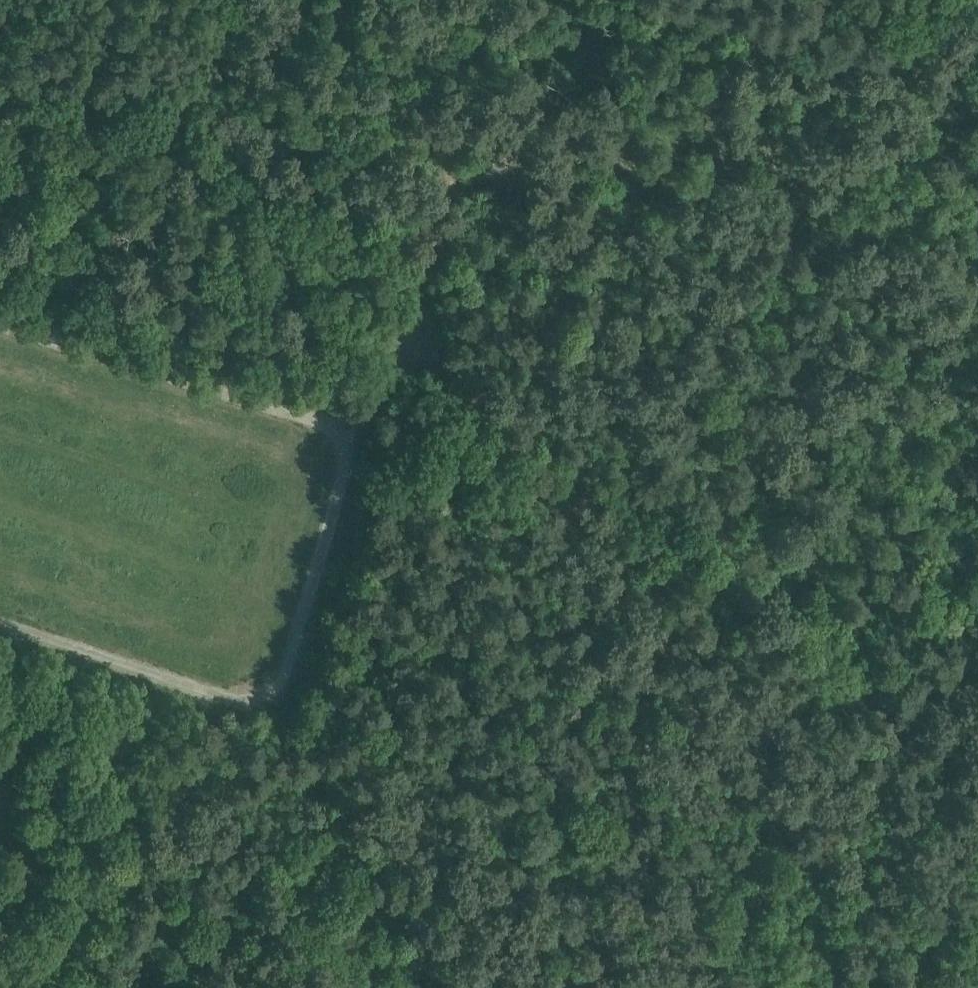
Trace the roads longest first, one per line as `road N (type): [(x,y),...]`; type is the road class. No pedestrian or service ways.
road 1 (unclassified): [(342,445),(345,474),(285,679),(267,696),(226,699),(0,630)]
road 2 (unclassified): [(342,445),(311,419),(0,325)]

